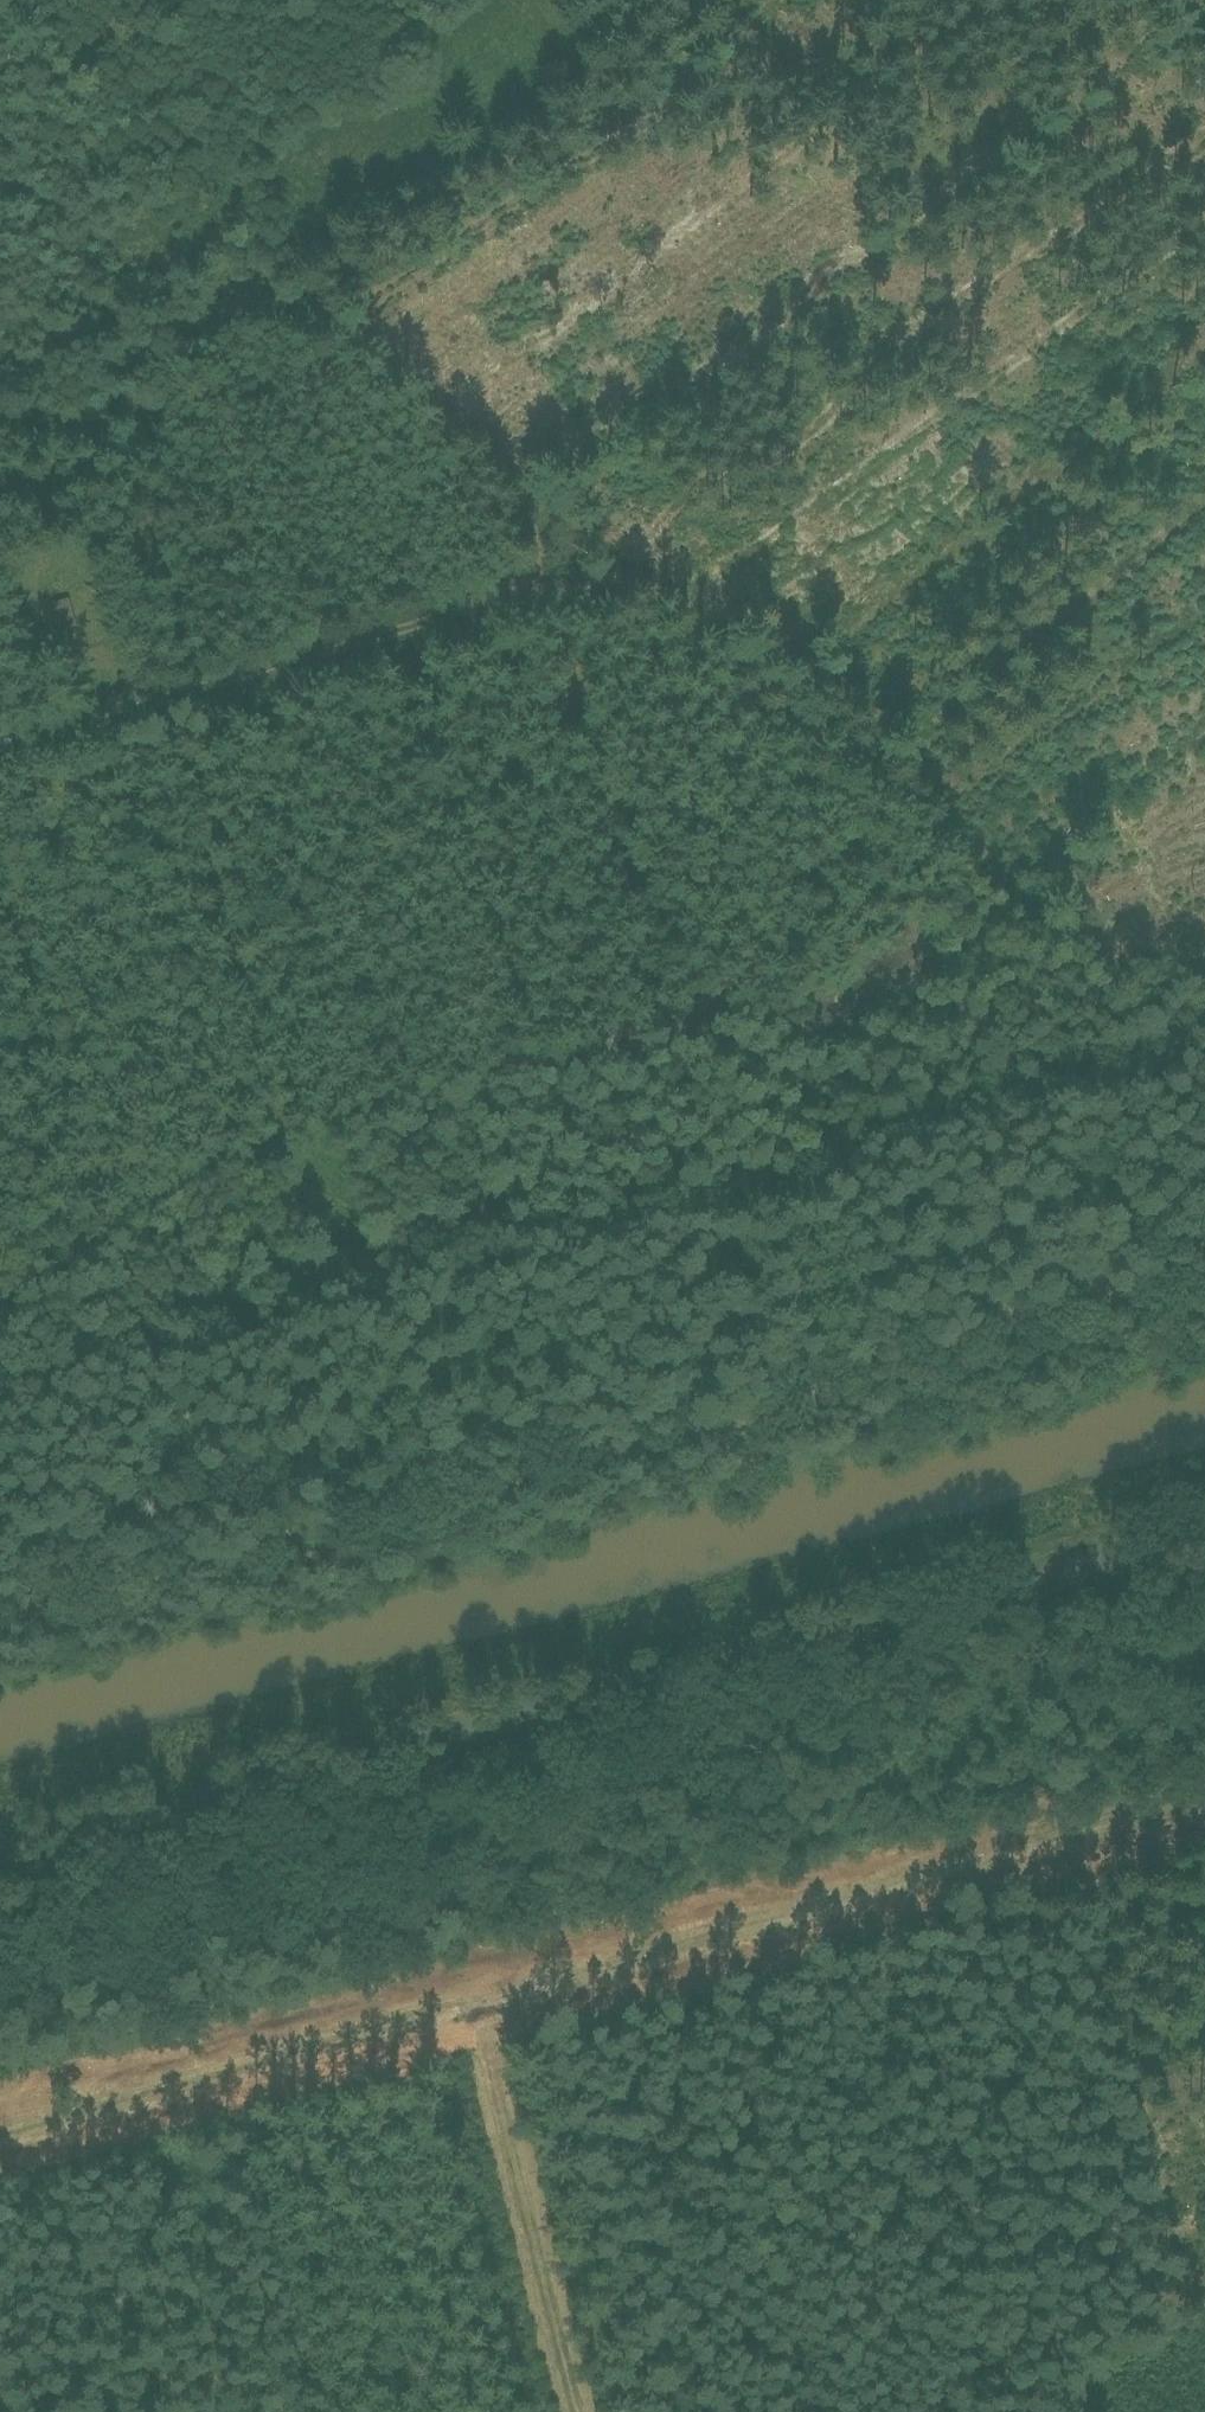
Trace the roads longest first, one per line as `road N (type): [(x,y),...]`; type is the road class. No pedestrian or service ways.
road 1 (unclassified): [(1204,1521),(0,1838)]
road 2 (track): [(599,2411),(427,1726)]
road 3 (track): [(649,575),(0,752)]

